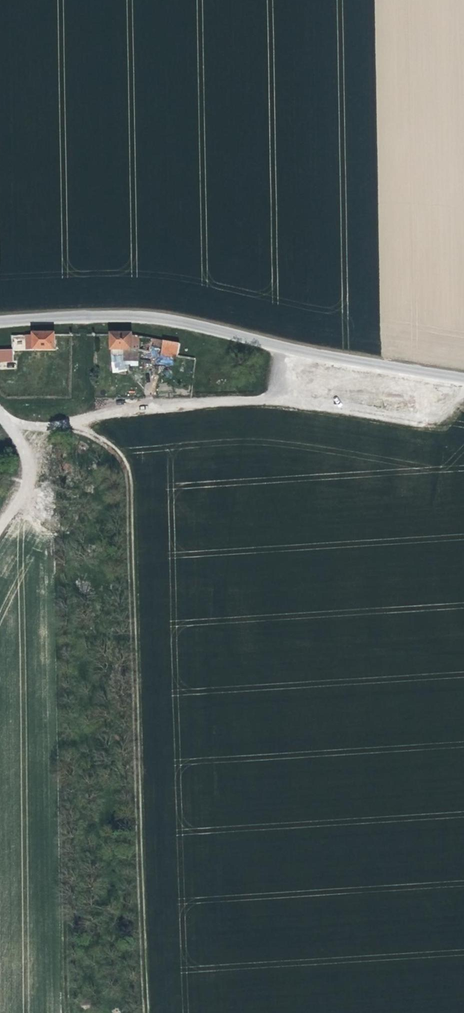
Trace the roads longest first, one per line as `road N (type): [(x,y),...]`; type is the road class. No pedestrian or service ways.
road 1 (track): [(146,1012),(126,460),(95,429),(8,422)]
road 2 (unclassified): [(463,377),(297,348),(170,315),(0,316)]

